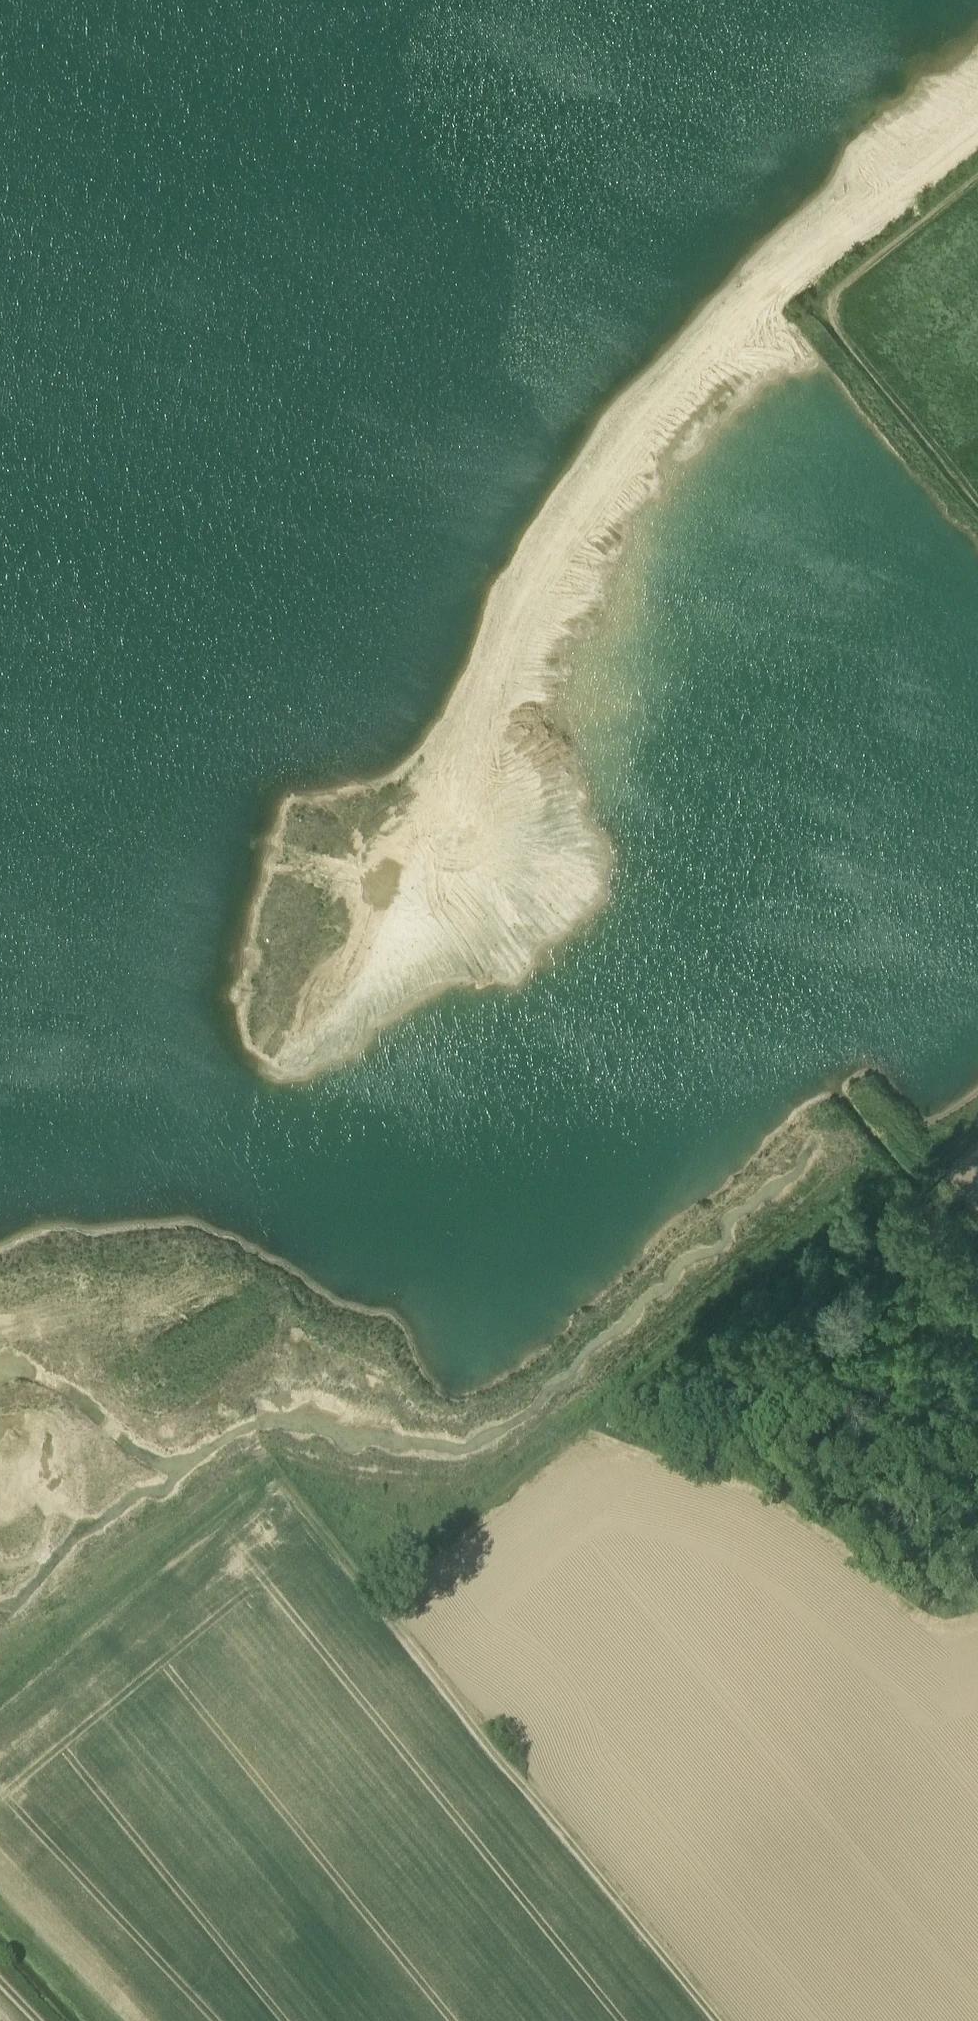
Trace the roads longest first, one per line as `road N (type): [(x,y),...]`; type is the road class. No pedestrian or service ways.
road 1 (track): [(722,2020),(369,1580)]
road 2 (track): [(977,198),(849,301),(840,323),(977,500)]

